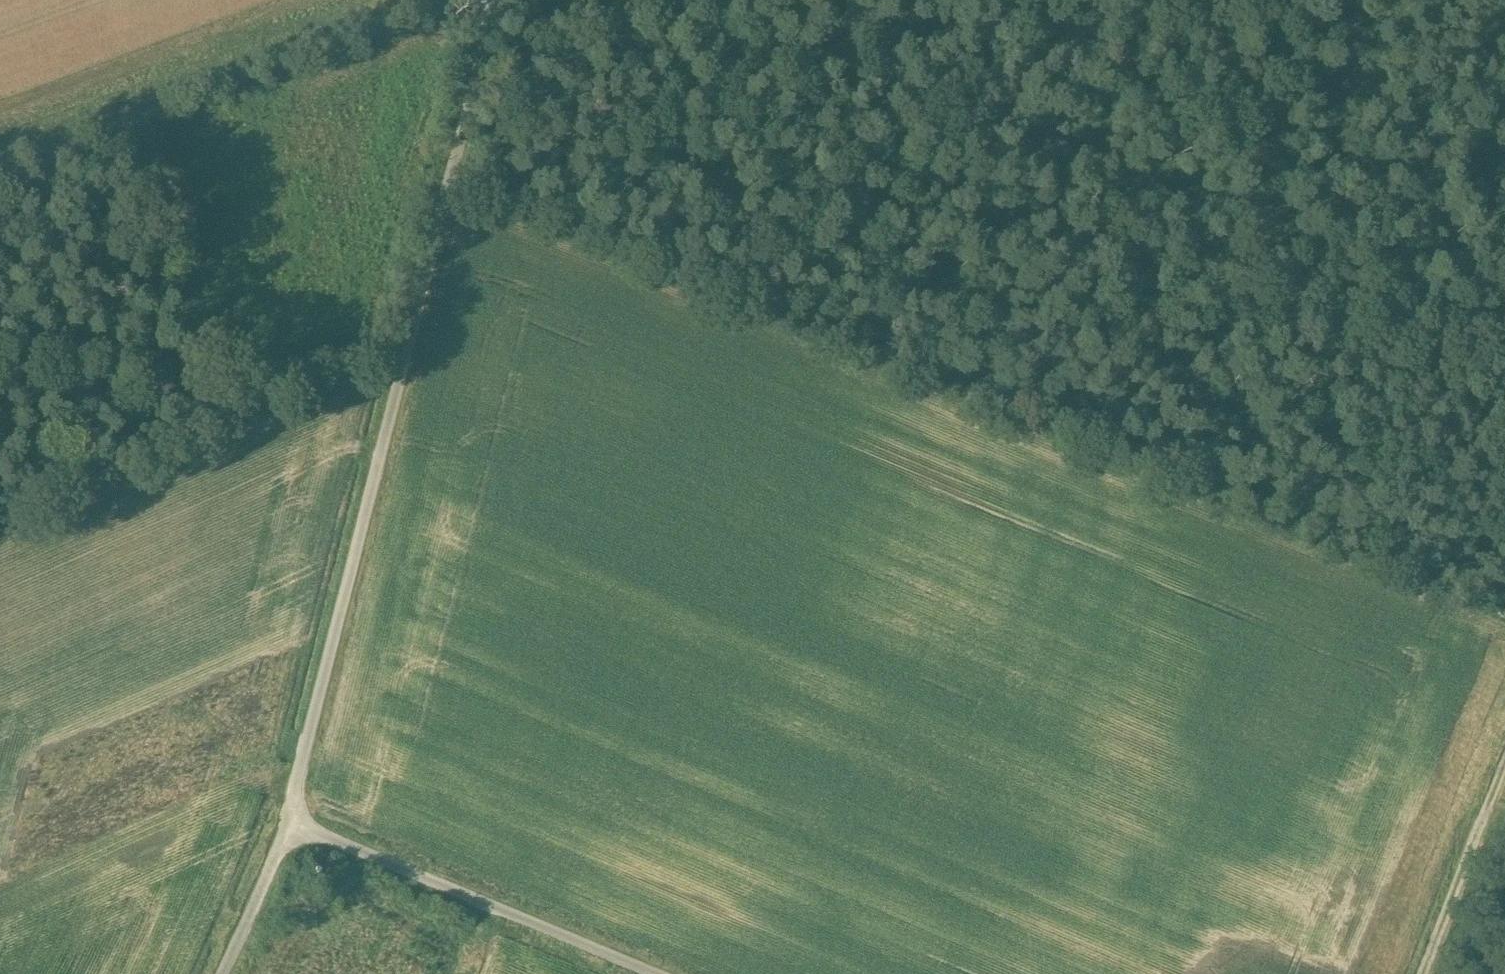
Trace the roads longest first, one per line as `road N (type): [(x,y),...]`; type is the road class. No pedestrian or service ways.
road 1 (track): [(496,0),(287,821),(212,973)]
road 2 (track): [(0,159),(445,0)]
road 3 (track): [(287,821),(658,973)]
road 4 (track): [(1504,764),(1423,973)]

